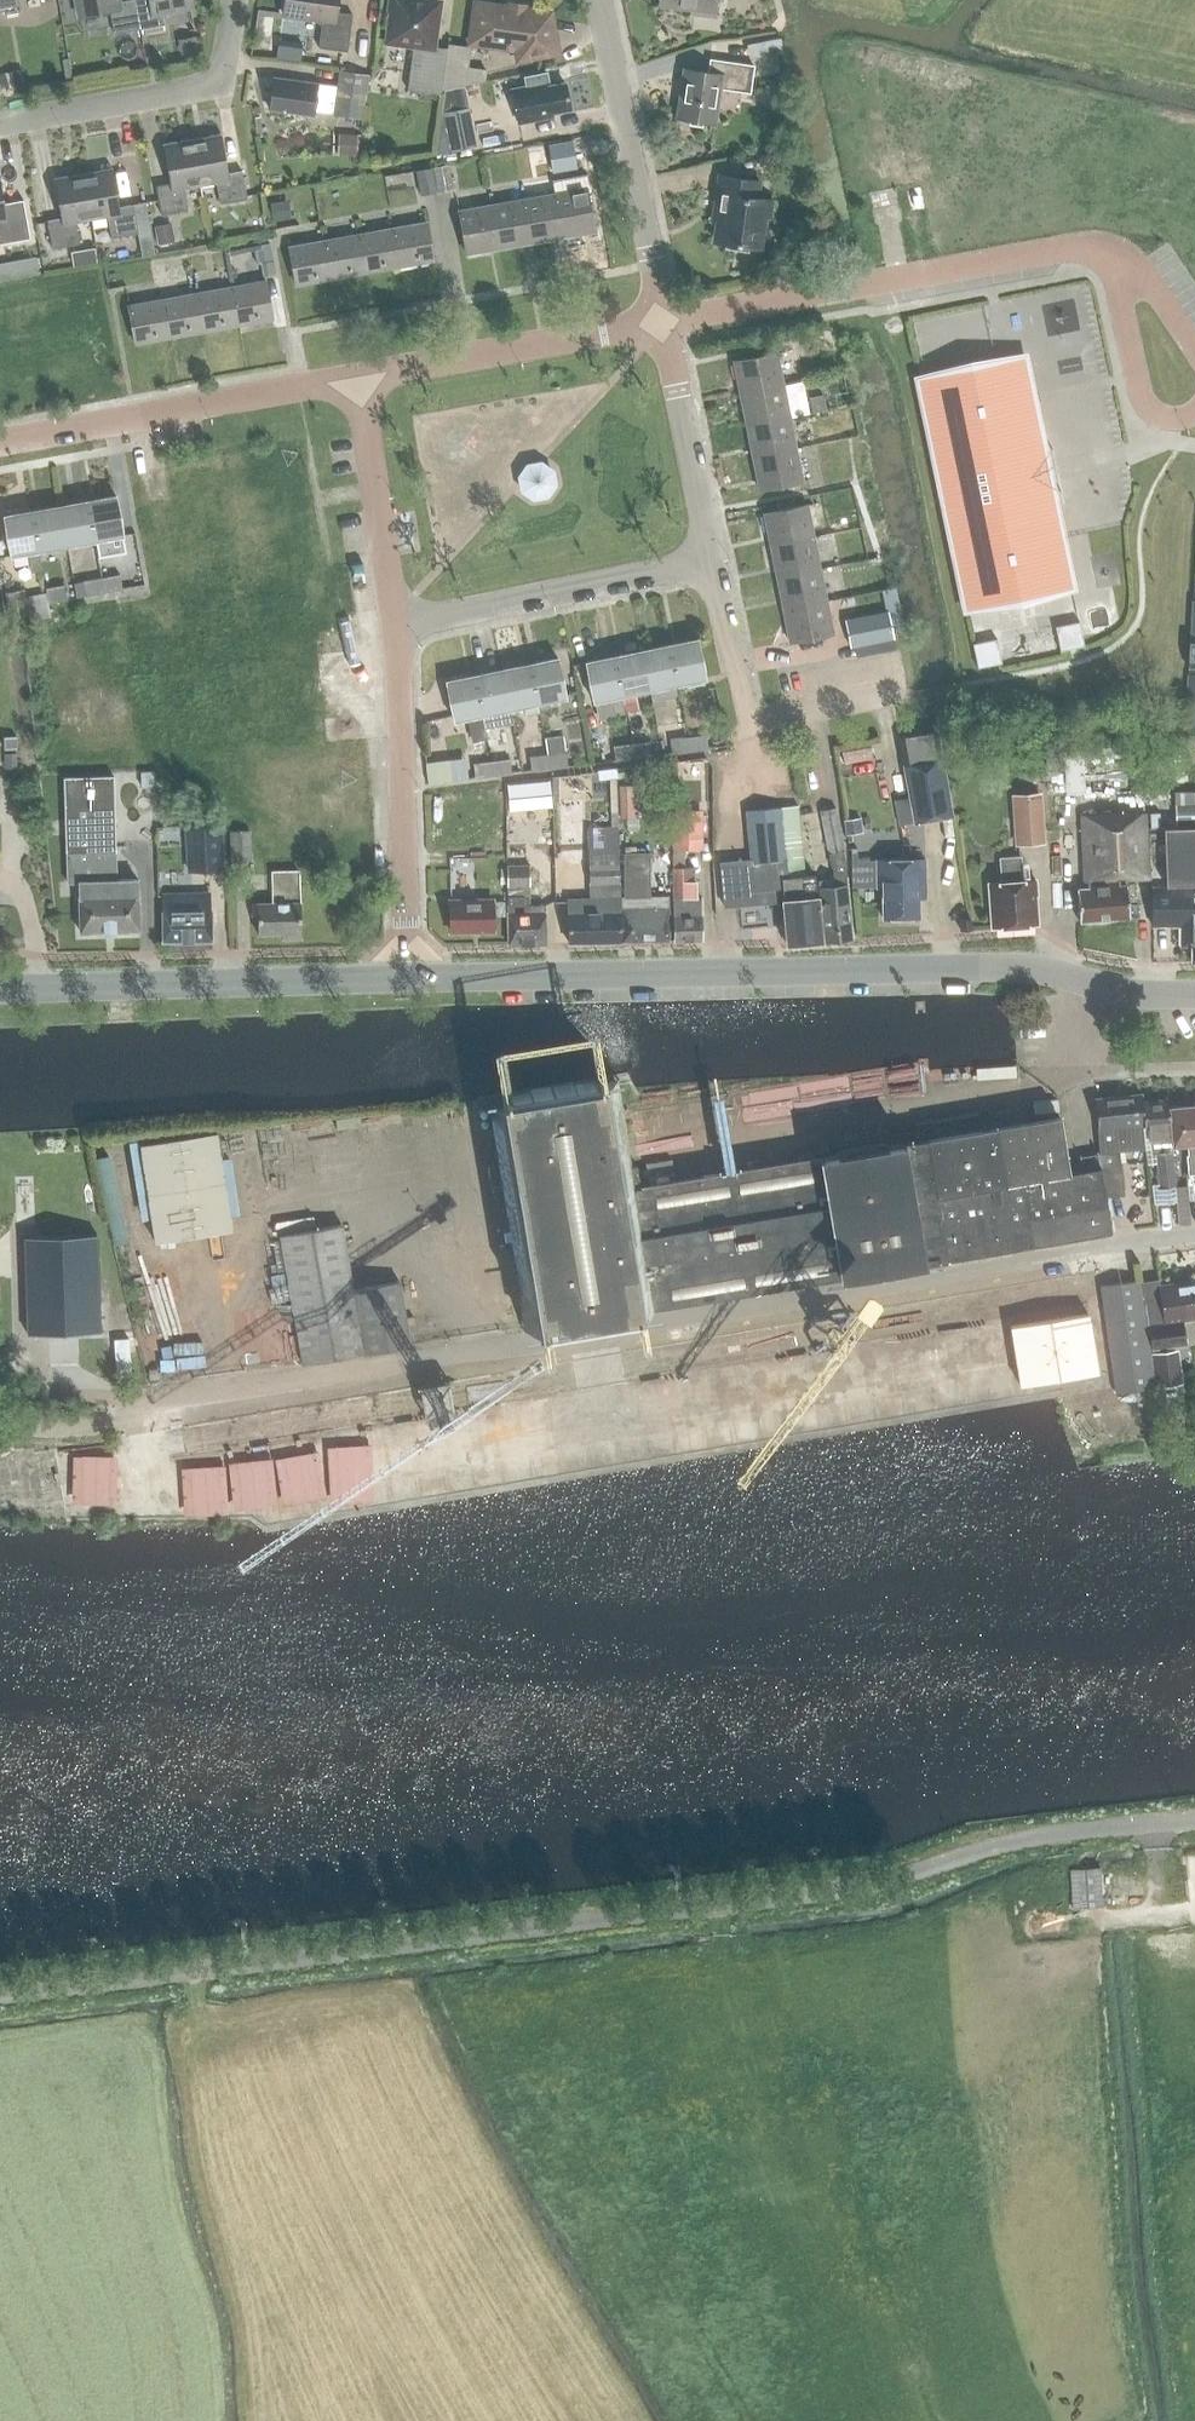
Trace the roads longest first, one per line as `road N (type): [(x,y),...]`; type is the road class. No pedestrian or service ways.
road 1 (residential): [(0,1423),(39,1429),(1194,1238)]
road 2 (residential): [(1194,1820),(1030,1836),(876,1880),(0,1996)]
road 3 (tertiary): [(408,977),(1017,967),(1070,978)]
road 4 (unclassified): [(663,317),(1064,247),(1108,253)]
road 5 (tertiary): [(0,990),(408,977)]
road 6 (residential): [(0,441),(354,377)]
road 7 (residential): [(408,977),(395,629)]
road 8 (residential): [(395,629),(715,559)]
road 9 (residential): [(663,317),(602,0)]
road 10 (unclassified): [(354,377),(663,317)]
road 11 (residential): [(0,127),(205,88),(226,66),(238,0)]
road 12 (residential): [(395,629),(354,377)]
road 13 (residential): [(715,559),(663,317)]
road 14 (residential): [(1194,1064),(1092,1066),(1076,1028),(1070,978)]
road 15 (residential): [(748,722),(715,559)]
road 16 (residential): [(748,722),(910,690)]
road 17 (unclassified): [(1140,401),(1108,253)]
road 18 (unclassified): [(1108,253),(1136,265),(1194,349)]
road 19 (tertiary): [(1194,1000),(1125,997),(1070,978)]

